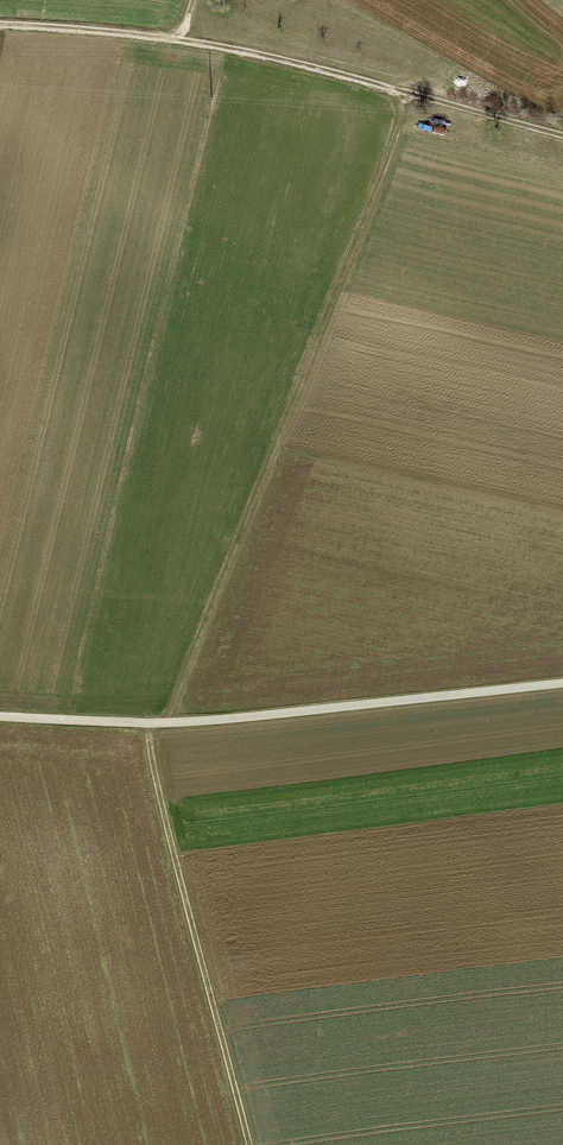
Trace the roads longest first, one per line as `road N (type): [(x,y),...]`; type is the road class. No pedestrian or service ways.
road 1 (track): [(167,724),(399,127),(392,88)]
road 2 (track): [(0,26),(182,40),(562,137)]
road 3 (track): [(562,683),(167,724),(0,717)]
road 4 (track): [(248,1144),(144,724)]

